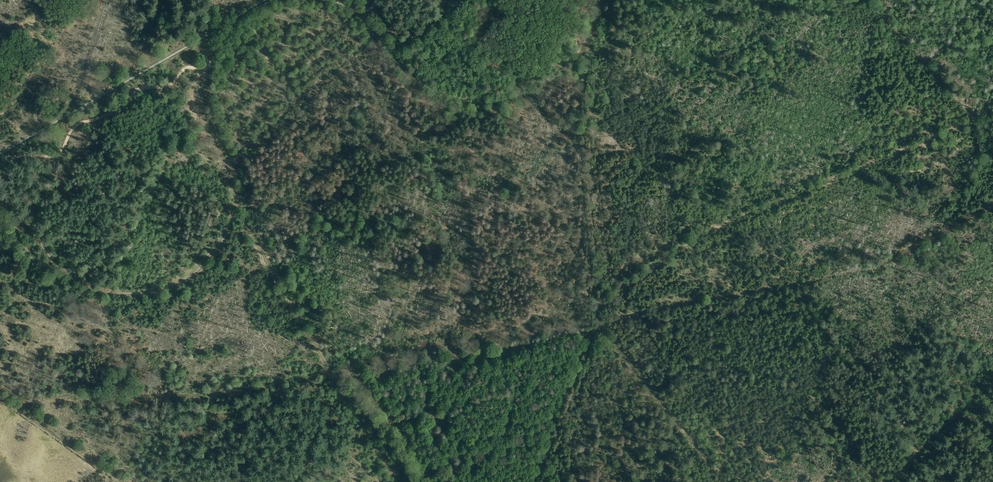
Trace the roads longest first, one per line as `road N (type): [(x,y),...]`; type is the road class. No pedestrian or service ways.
road 1 (track): [(398,481),(241,214),(231,217),(197,270),(156,290),(117,292),(58,264),(0,201)]
road 2 (track): [(212,61),(78,125),(56,156),(15,158),(0,177)]

